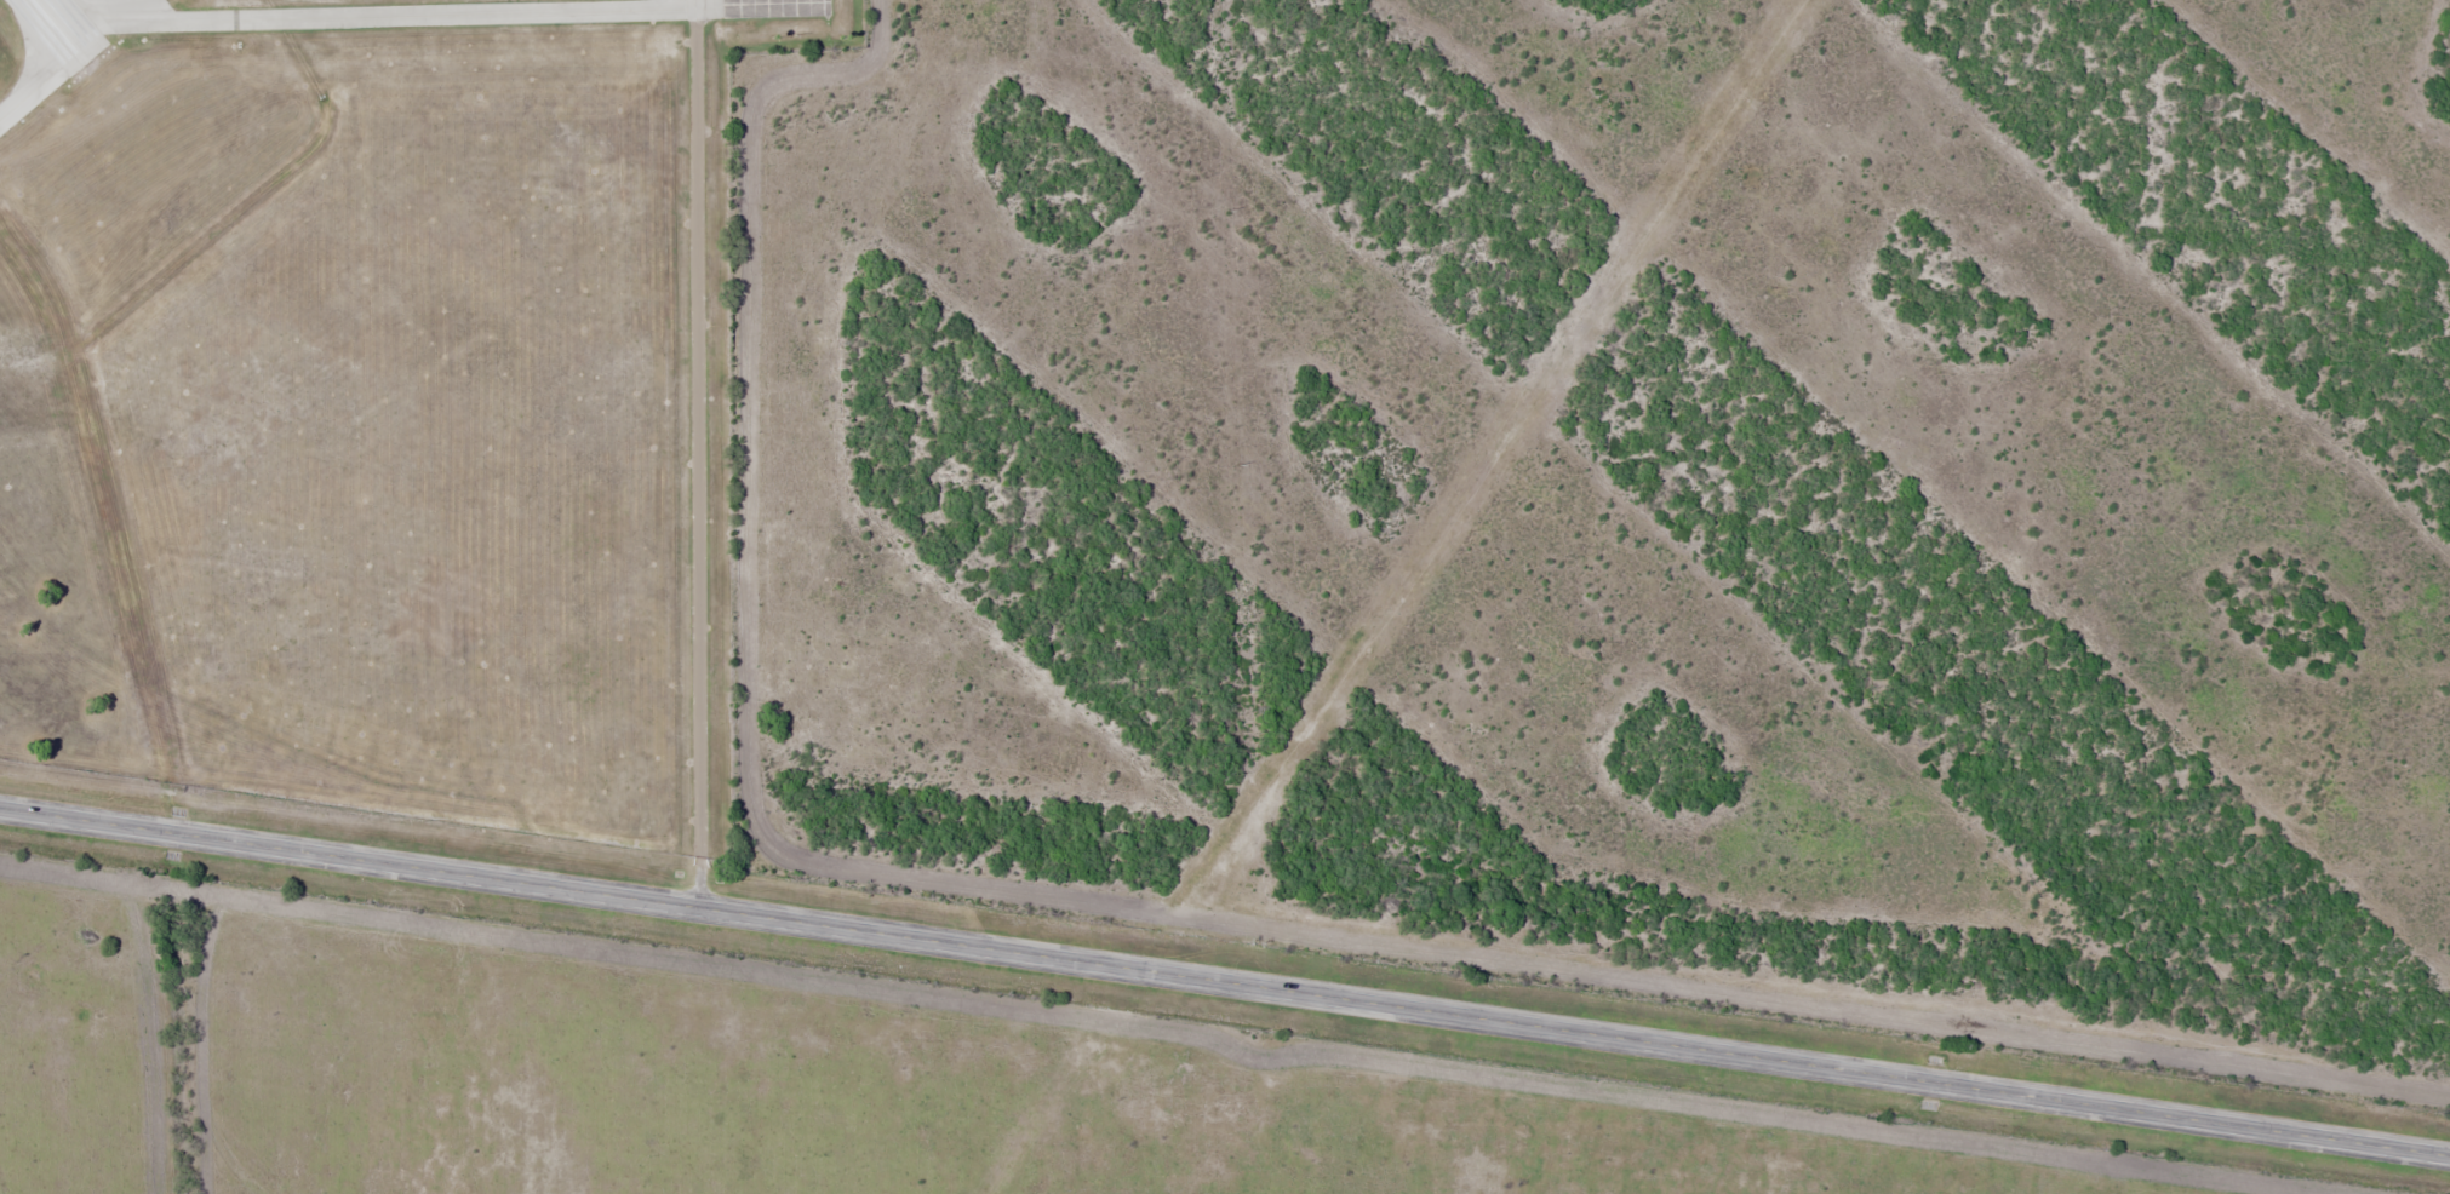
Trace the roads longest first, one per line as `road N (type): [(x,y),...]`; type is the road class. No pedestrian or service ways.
road 1 (secondary): [(2449,1156),(0,811)]
road 2 (residential): [(700,909),(649,62),(609,10),(241,23)]

